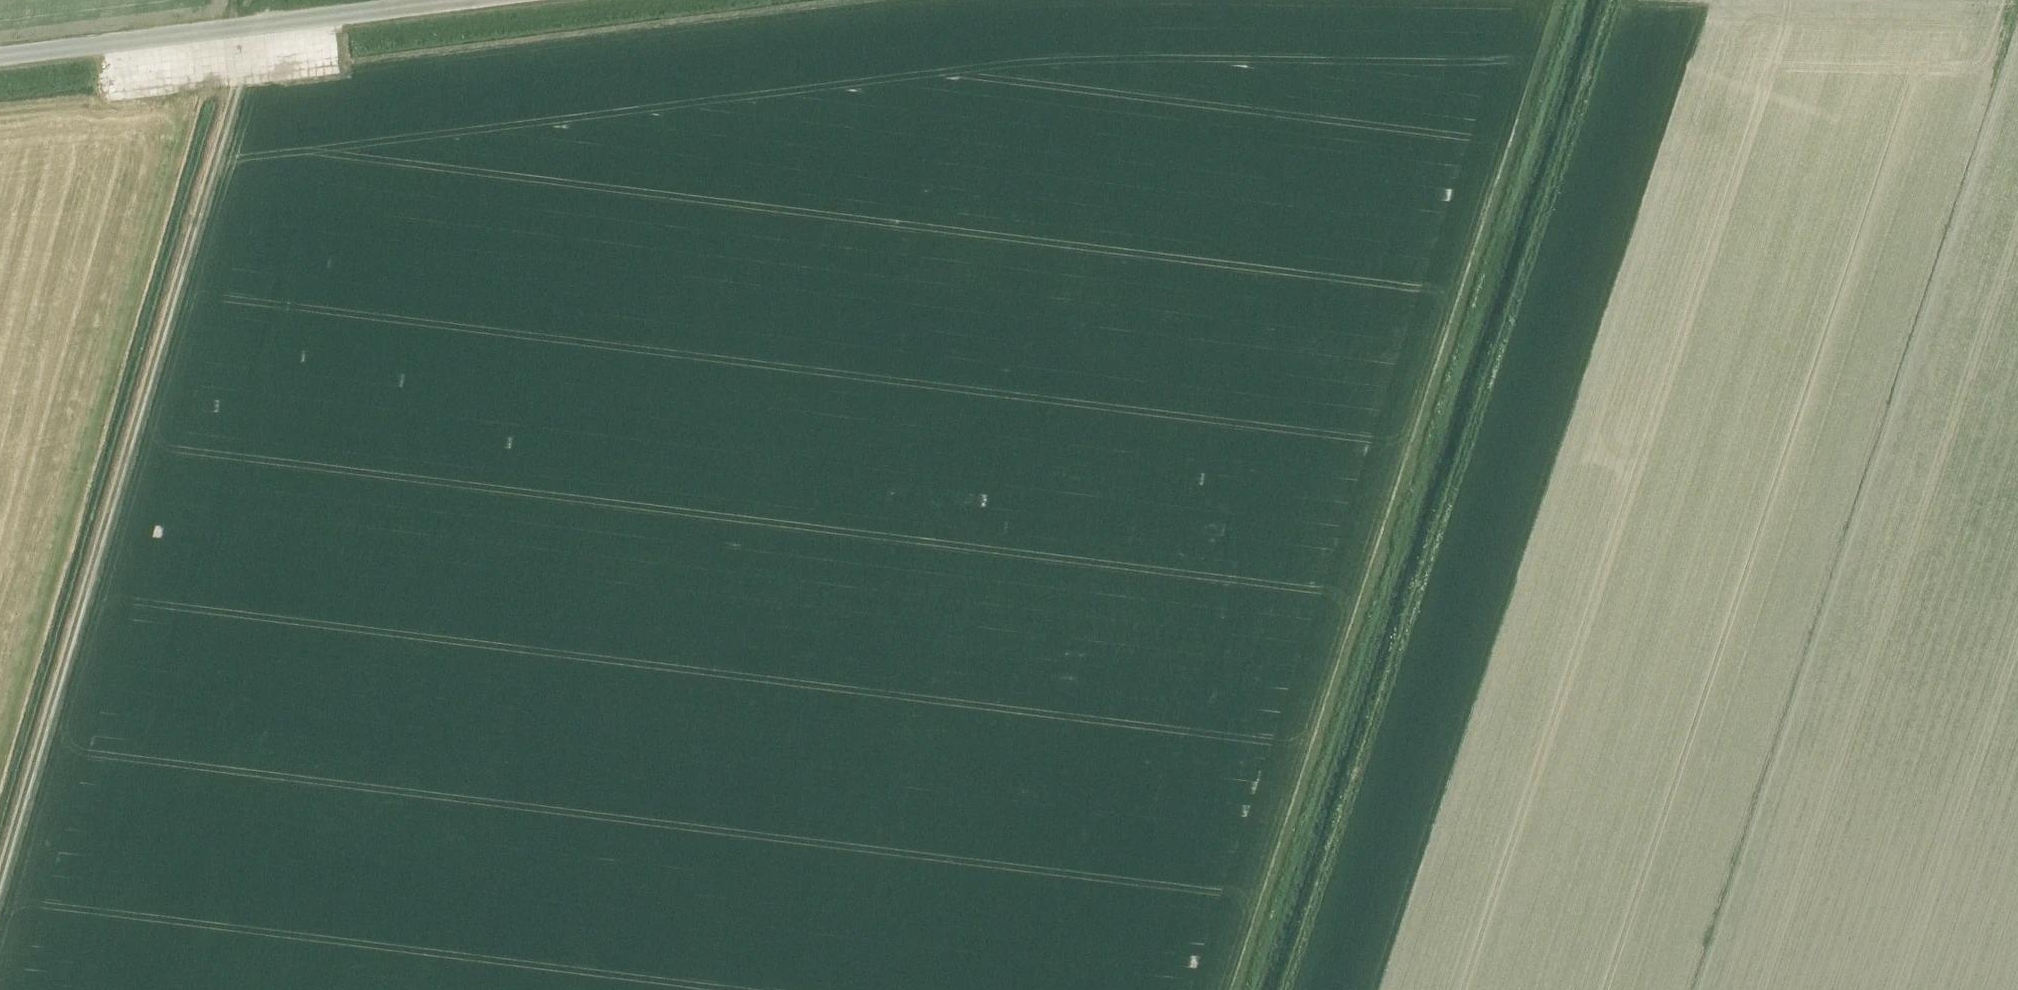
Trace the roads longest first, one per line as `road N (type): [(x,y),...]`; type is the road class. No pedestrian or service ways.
road 1 (unclassified): [(446,0),(0,55)]

